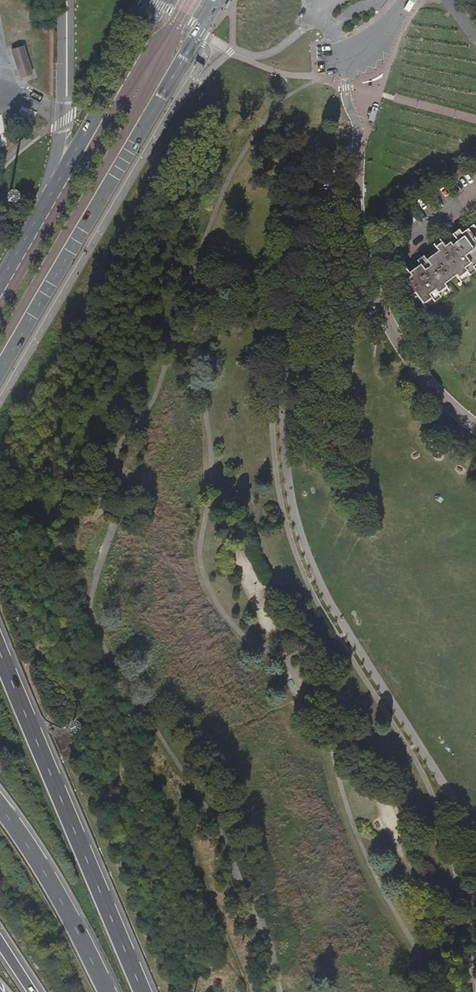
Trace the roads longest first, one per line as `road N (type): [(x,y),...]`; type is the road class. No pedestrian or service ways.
road 1 (primary): [(0,371),(217,0)]
road 2 (motorway): [(140,991),(0,652)]
road 3 (primary): [(161,0),(47,201)]
road 4 (motorway): [(104,991),(80,937),(0,809)]
road 5 (unclassified): [(65,0),(62,122),(47,201)]

